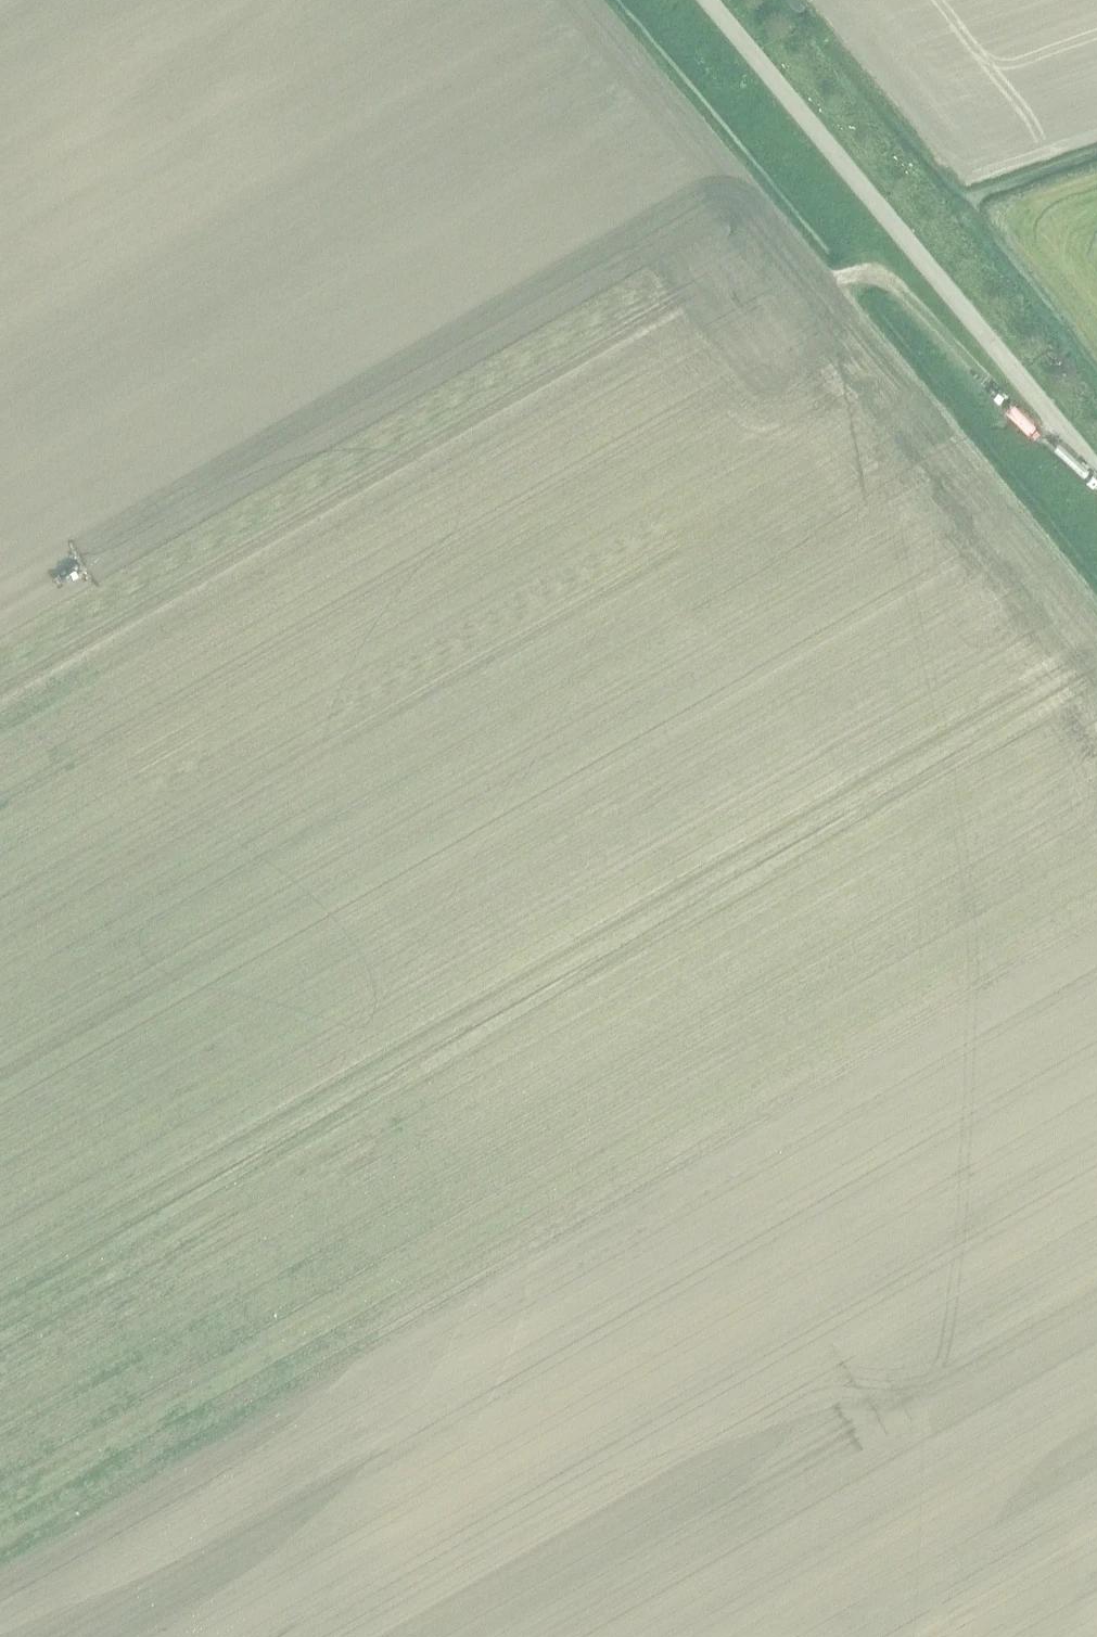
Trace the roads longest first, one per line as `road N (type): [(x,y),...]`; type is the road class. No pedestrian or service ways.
road 1 (unclassified): [(1096,429),(739,0)]

